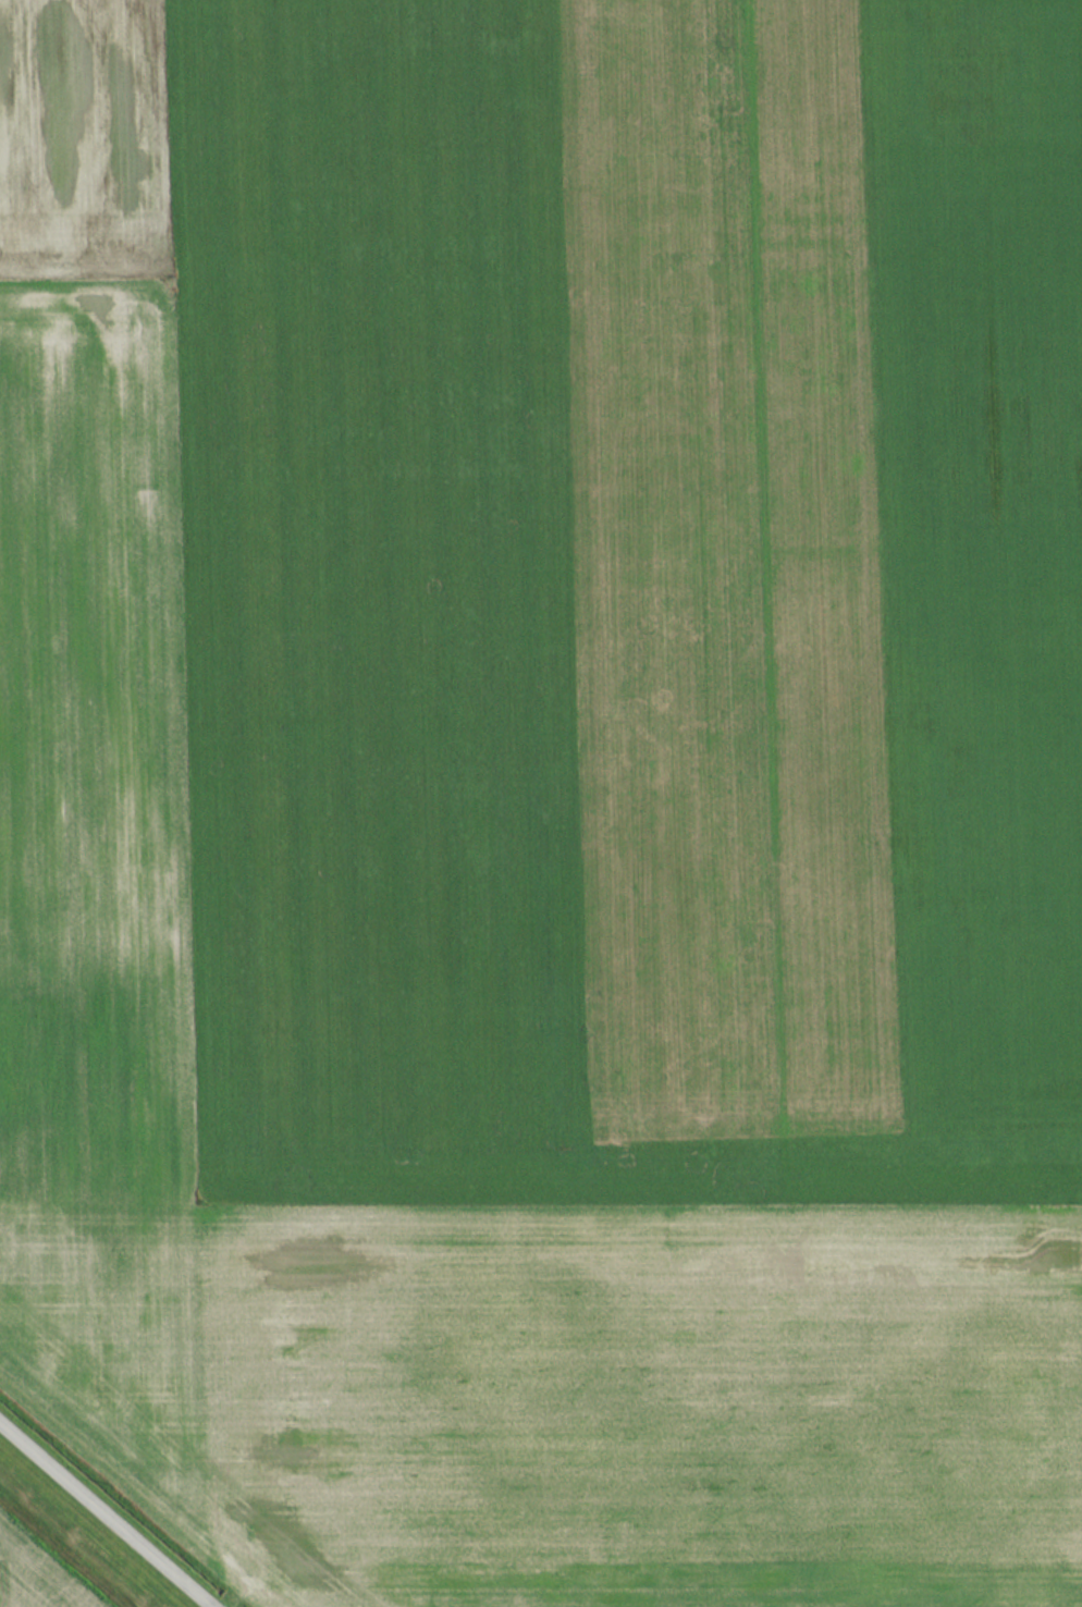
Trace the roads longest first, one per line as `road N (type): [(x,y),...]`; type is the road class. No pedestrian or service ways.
road 1 (residential): [(215,1606),(0,1420)]

